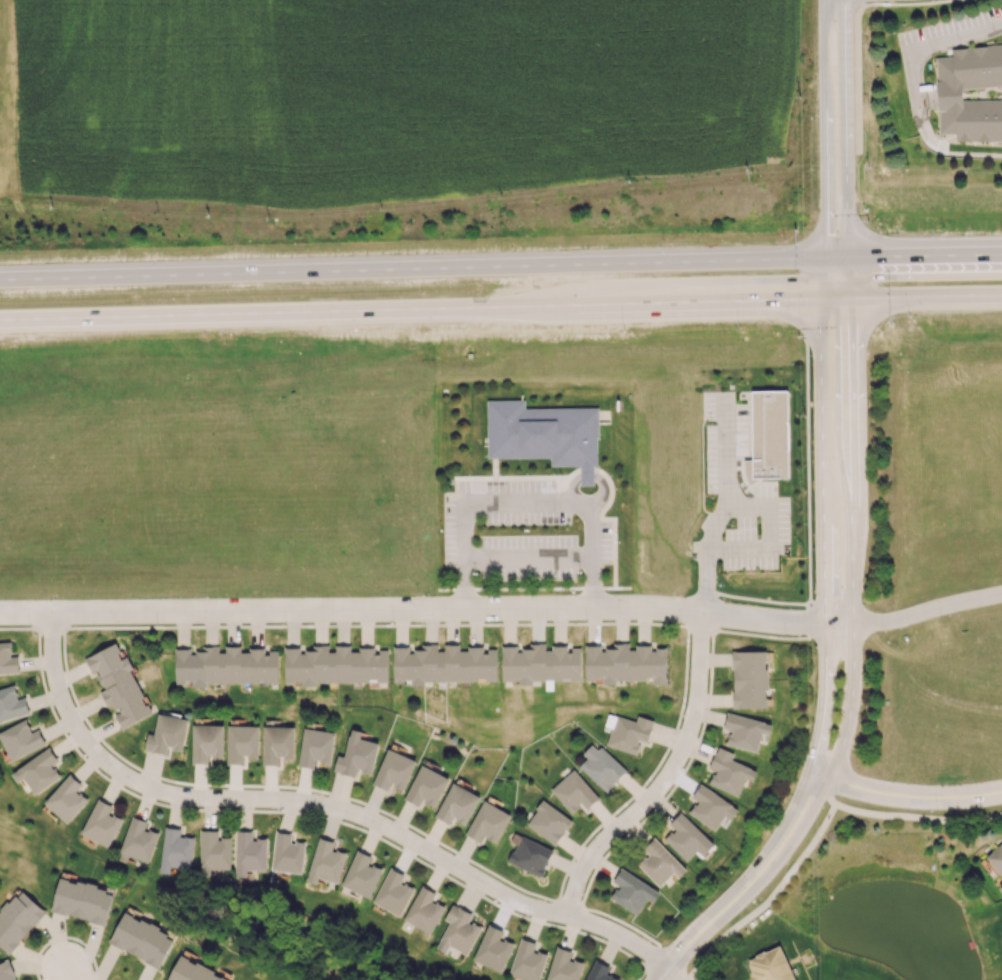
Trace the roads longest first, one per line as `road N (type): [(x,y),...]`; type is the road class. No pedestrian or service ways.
road 1 (trunk): [(0,324),(1001,296)]
road 2 (trunk): [(1001,255),(0,278)]
road 3 (residential): [(826,624),(606,607),(56,615)]
road 4 (residential): [(571,917),(512,901),(343,810),(173,800),(117,777),(66,715),(57,688),(56,615)]
road 5 (residential): [(703,612),(685,756),(665,788),(597,856),(571,917)]
road 6 (tertiary): [(830,0),(822,337)]
road 7 (tertiary): [(852,624),(850,298)]
road 8 (tertiary): [(822,337),(826,624)]
road 9 (residential): [(661,979),(759,873),(816,776)]
road 10 (track): [(1,200),(4,0)]
road 11 (tertiary): [(1001,793),(908,799),(816,776)]
road 12 (residential): [(826,624),(884,623),(1001,594)]
road 13 (tertiary): [(816,776),(843,742),(852,624)]
road 14 (tertiary): [(846,159),(836,0)]
road 15 (tertiary): [(826,624),(816,776)]
road 16 (tertiary): [(850,298),(846,159)]

